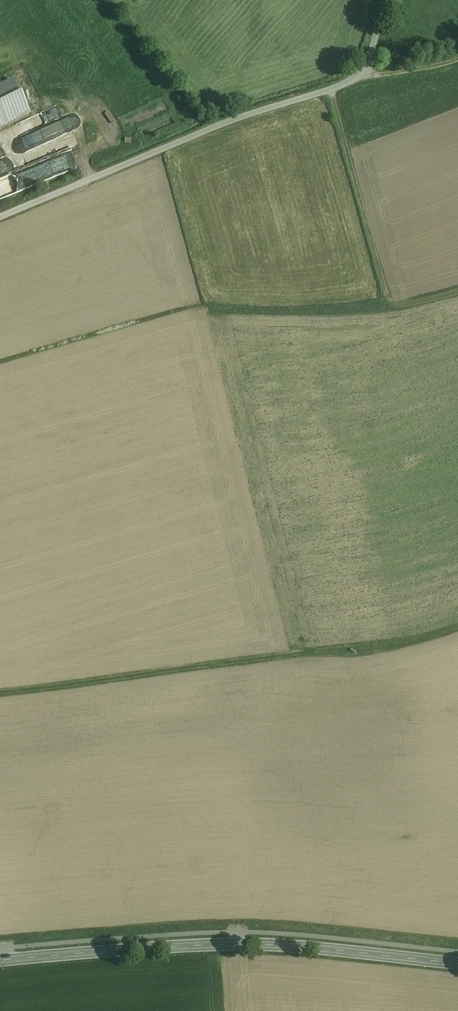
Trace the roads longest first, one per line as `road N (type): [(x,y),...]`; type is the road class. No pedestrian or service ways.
road 1 (unclassified): [(0,213),(221,121),(355,78),(377,39),(383,0)]
road 2 (track): [(0,355),(202,307),(268,314),(457,292)]
road 3 (secondary): [(457,963),(218,945),(0,961)]
road 4 (track): [(290,655),(0,696)]

